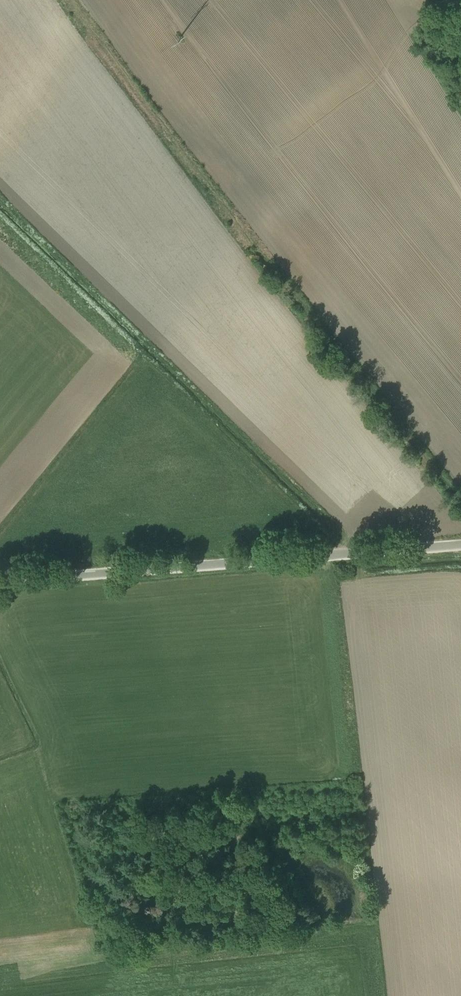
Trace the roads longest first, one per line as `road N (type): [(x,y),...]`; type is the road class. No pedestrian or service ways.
road 1 (unclassified): [(0,584),(460,549)]

